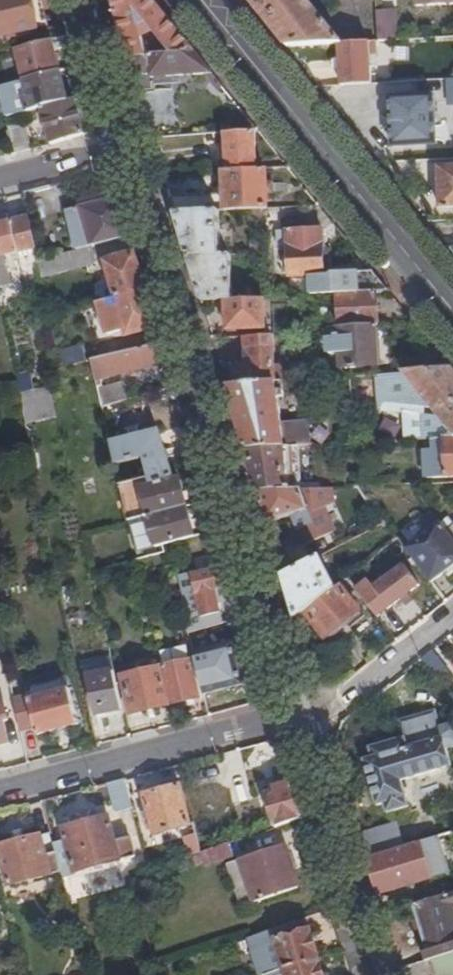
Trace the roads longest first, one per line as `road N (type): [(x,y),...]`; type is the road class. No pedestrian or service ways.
road 1 (residential): [(297,712),(123,145)]
road 2 (tertiary): [(452,312),(201,0)]
road 3 (residential): [(297,712),(0,790)]
road 4 (residential): [(372,974),(297,712)]
road 5 (residential): [(452,607),(338,693),(297,712)]
road 6 (residential): [(123,145),(83,0)]
road 7 (residential): [(123,145),(0,176)]

